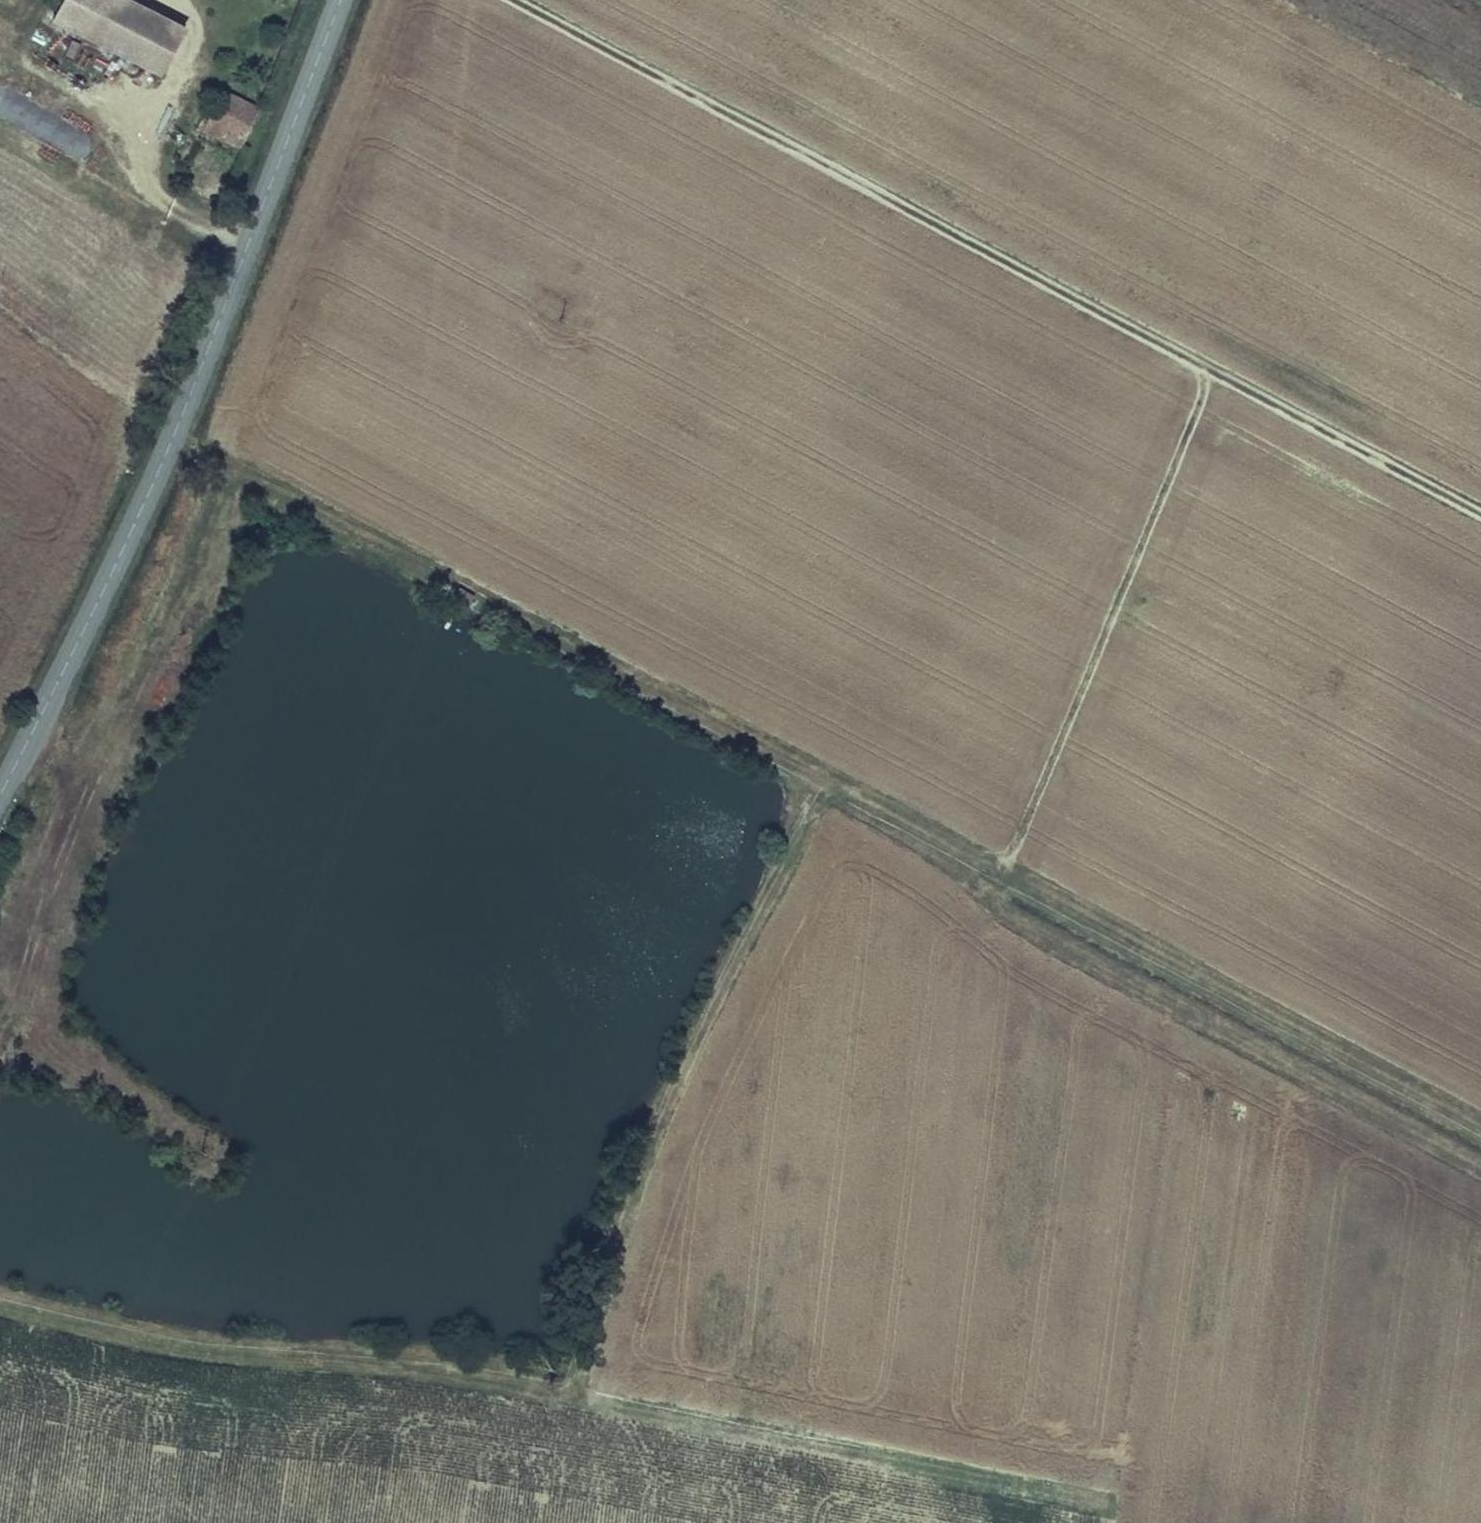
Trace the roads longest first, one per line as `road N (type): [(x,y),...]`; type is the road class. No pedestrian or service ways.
road 1 (tertiary): [(341,0),(213,342),(0,791)]

